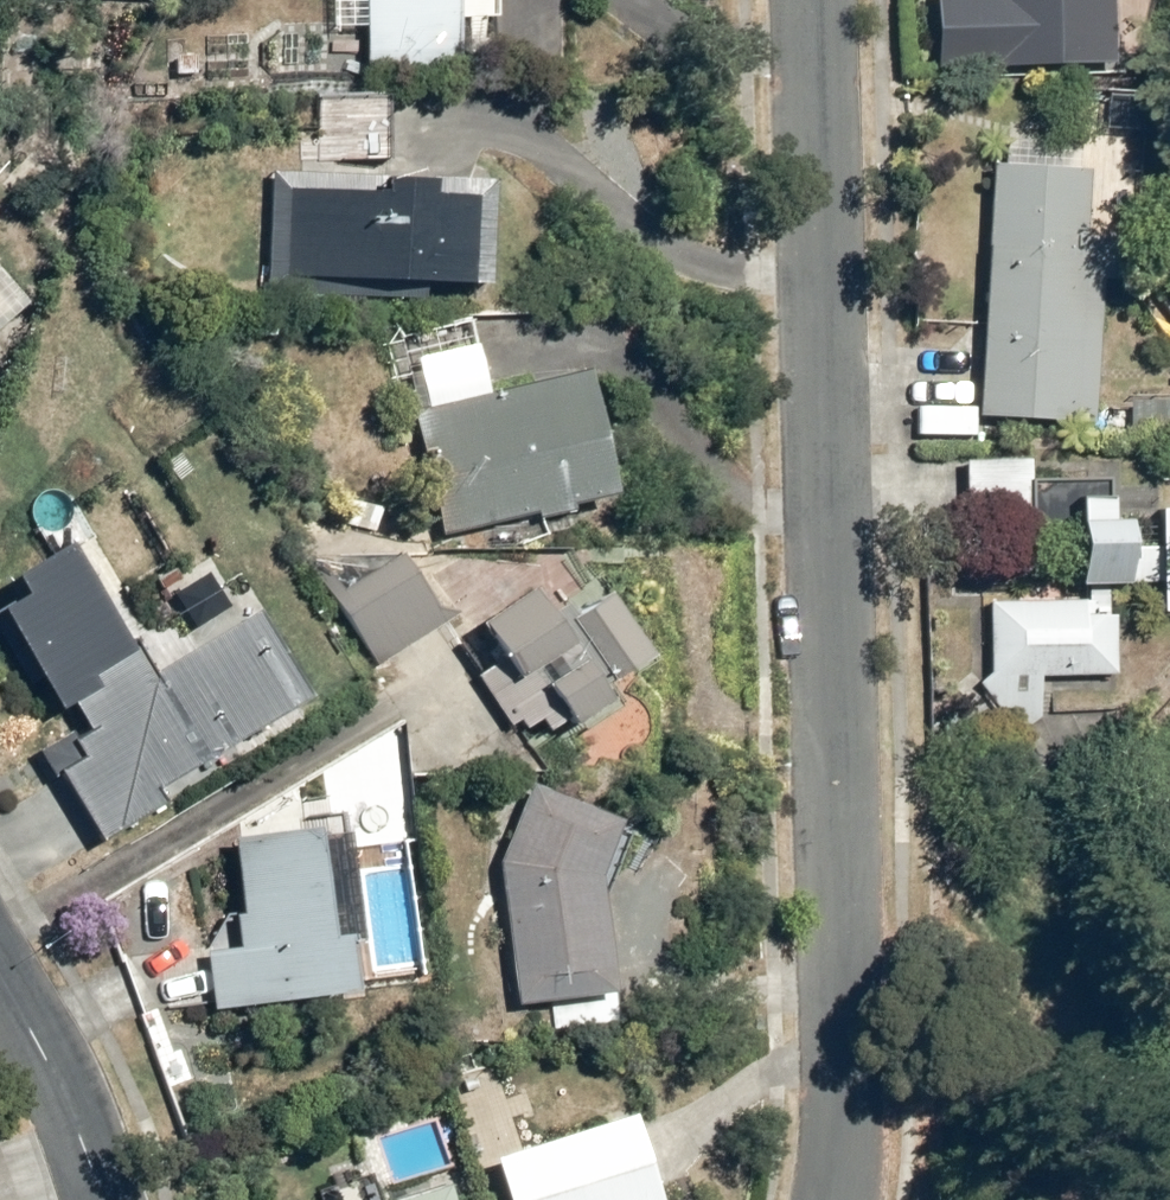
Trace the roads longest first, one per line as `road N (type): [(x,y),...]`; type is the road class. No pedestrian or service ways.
road 1 (residential): [(816,0),(851,1066),(839,1199)]
road 2 (residential): [(0,973),(83,1138),(104,1199)]

